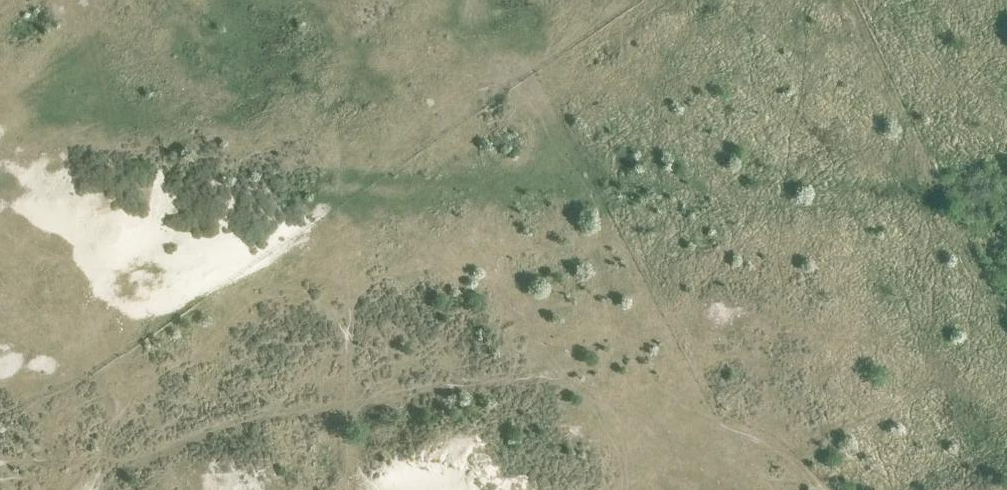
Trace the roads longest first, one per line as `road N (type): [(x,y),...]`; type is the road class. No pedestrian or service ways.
road 1 (track): [(834,489),(785,455),(678,425),(588,387),(529,337),(486,266),(481,219),(501,185),(540,165),(548,141),(544,104),(479,52),(468,28),(470,0)]
road 2 (track): [(98,489),(116,405),(114,362),(76,283),(0,217)]

